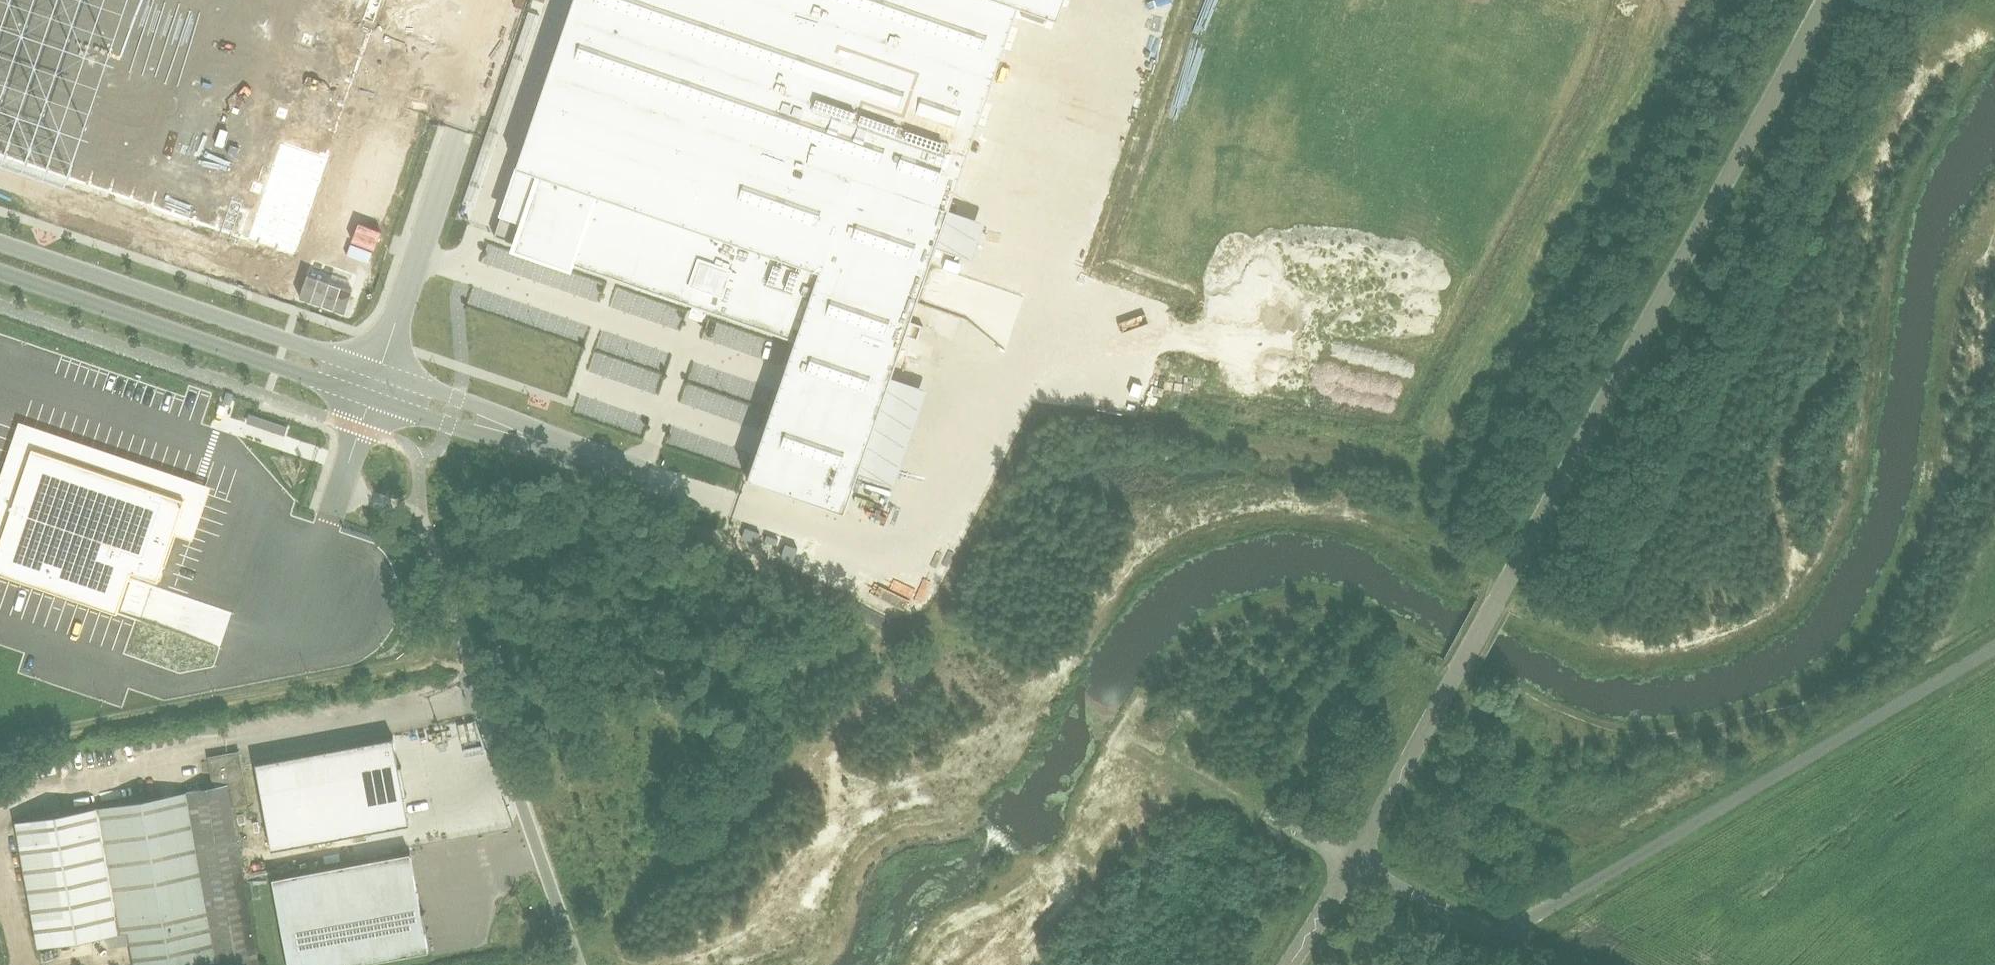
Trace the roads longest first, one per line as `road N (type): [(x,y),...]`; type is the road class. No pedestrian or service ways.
road 1 (unclassified): [(1353,861),(1824,0)]
road 2 (unclassified): [(1494,937),(1994,647)]
road 3 (unclassified): [(379,373),(0,244)]
road 4 (unclassified): [(0,275),(370,399)]
road 5 (unclassified): [(438,563),(422,514),(340,487),(370,399)]
road 6 (unclassified): [(553,444),(733,505)]
road 7 (unclassified): [(370,399),(480,435),(553,444)]
road 8 (unclassified): [(553,444),(486,409),(379,373)]
road 9 (unclassified): [(1494,937),(1353,861)]
road 10 (unclassified): [(1289,964),(1353,861)]

